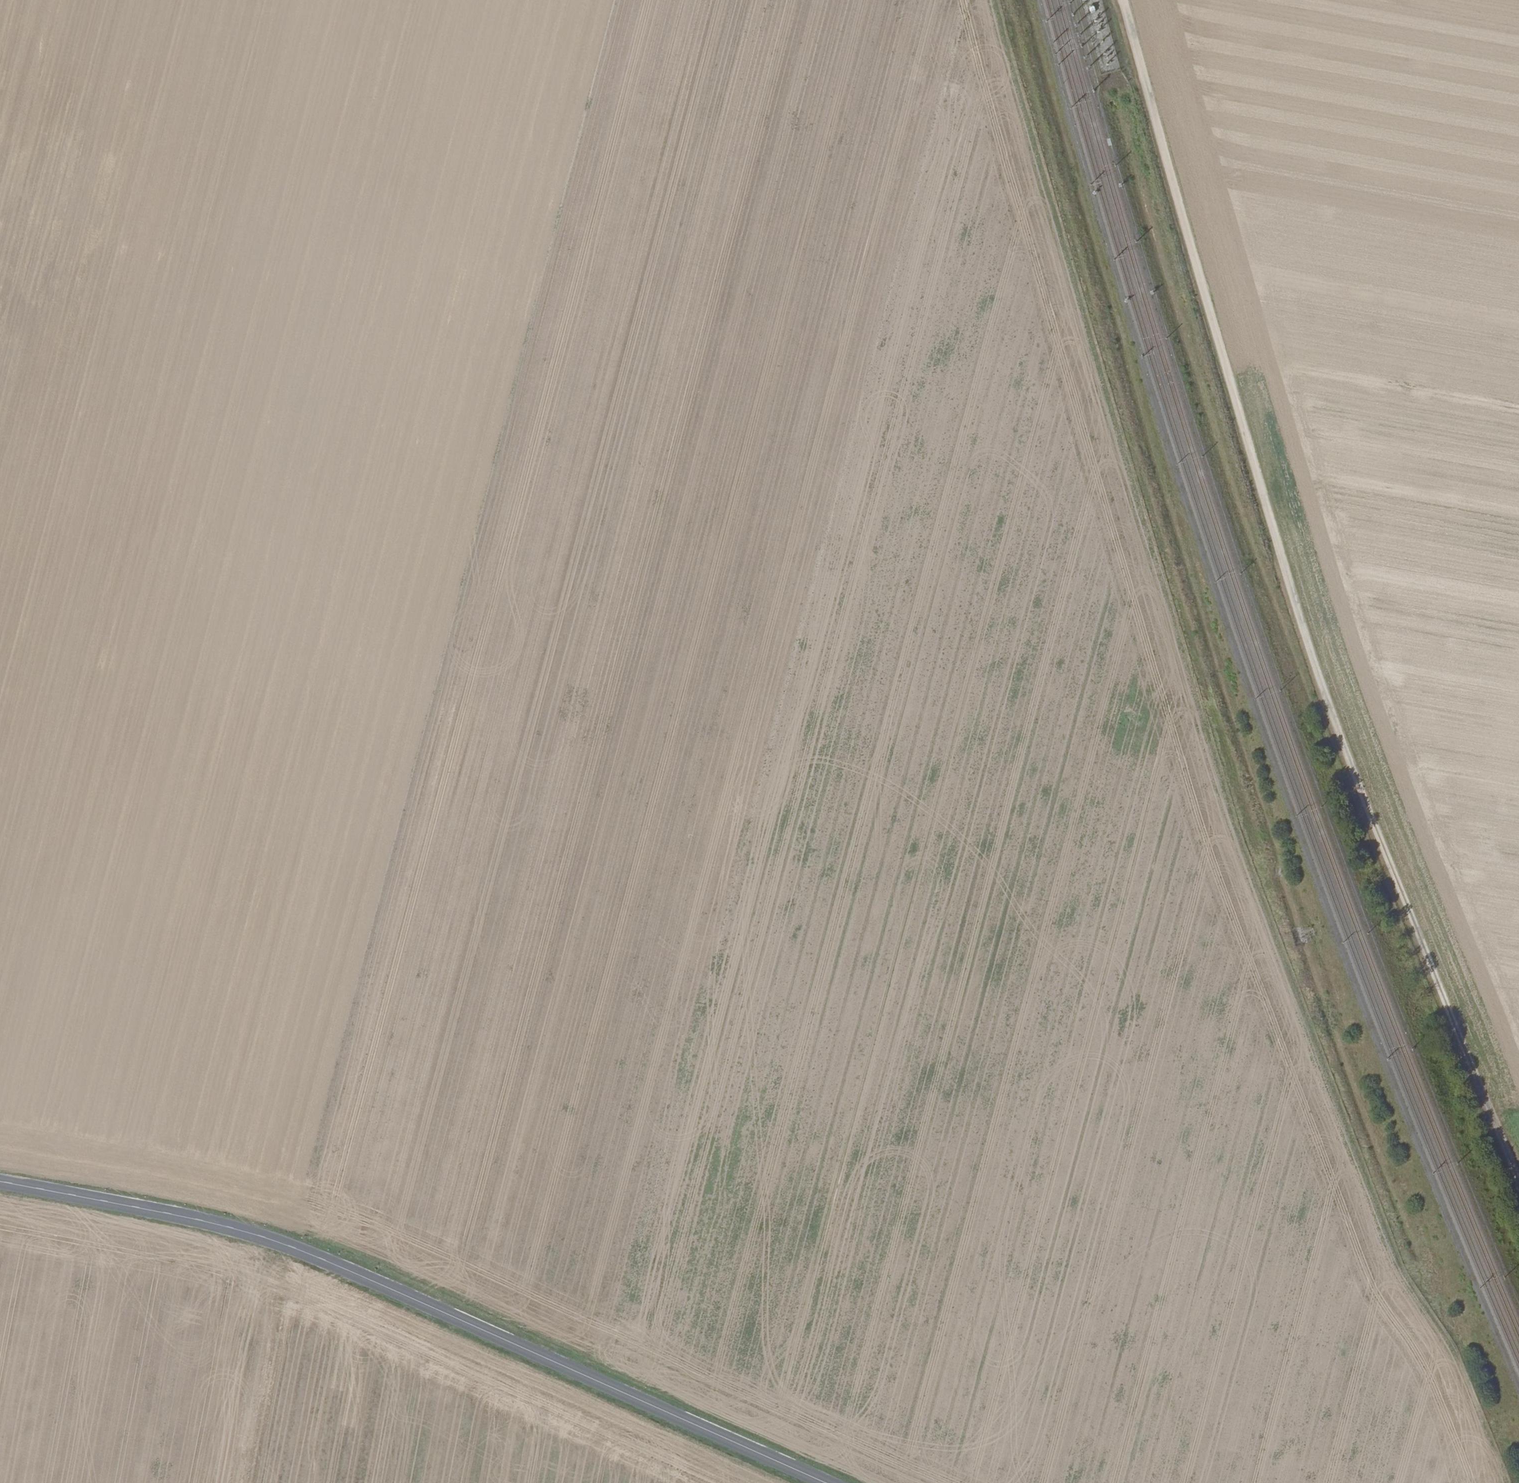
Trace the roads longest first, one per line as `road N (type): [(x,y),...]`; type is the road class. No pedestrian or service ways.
road 1 (track): [(1518,1186),(1315,672),(1120,0)]
road 2 (primary): [(0,1181),(202,1219),(316,1255),(831,1482)]

